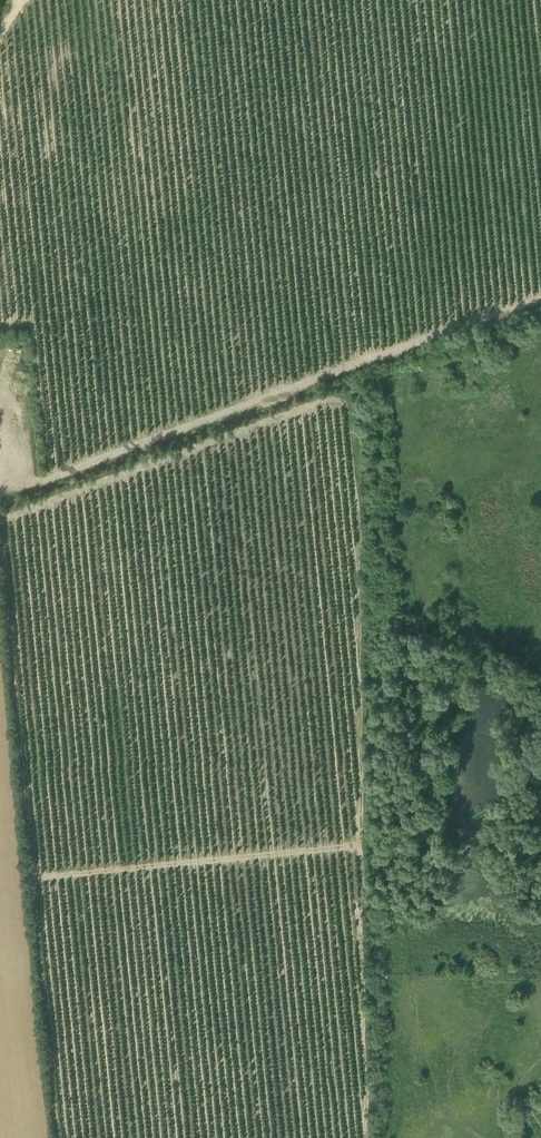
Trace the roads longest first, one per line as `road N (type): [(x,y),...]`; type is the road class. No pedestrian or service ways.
road 1 (track): [(0,429),(4,492),(540,300)]

